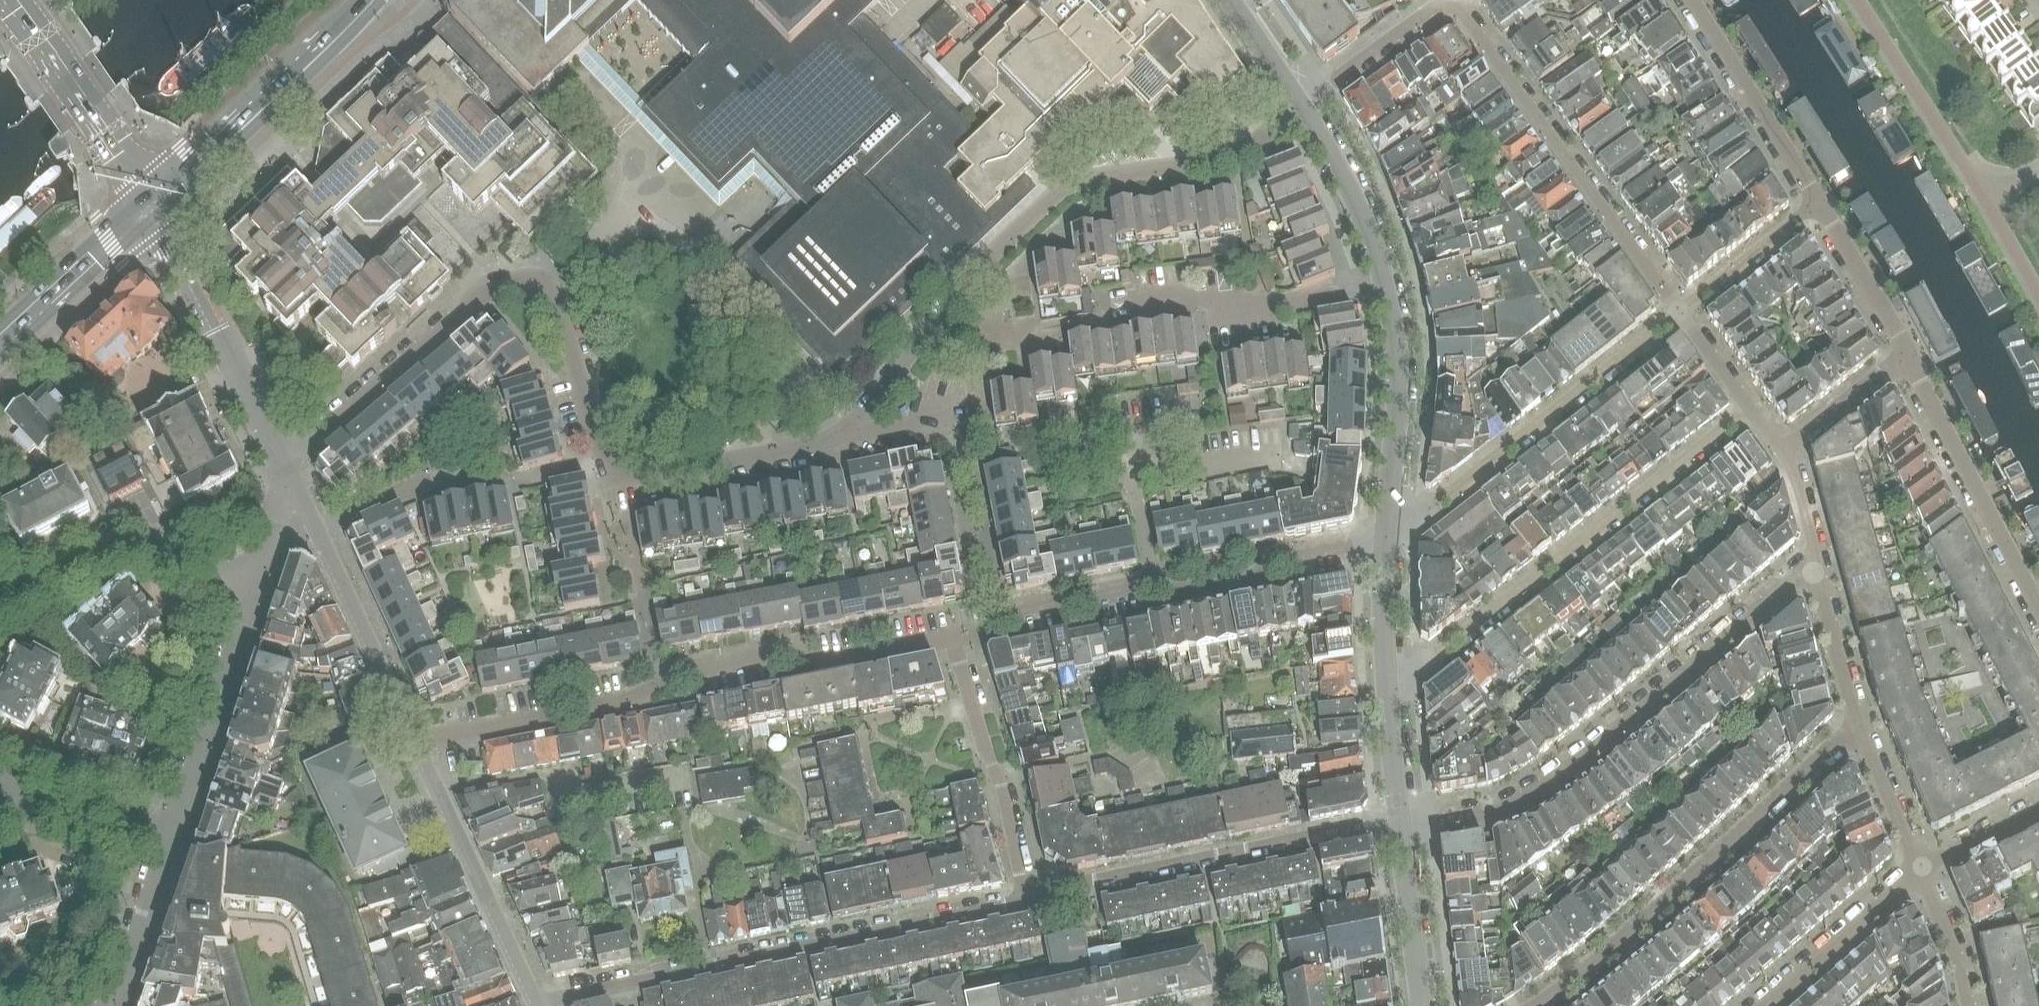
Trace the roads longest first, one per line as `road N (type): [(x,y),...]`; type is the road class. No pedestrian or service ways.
road 1 (residential): [(865,421),(636,465),(620,461),(554,306),(521,280),(492,276),(282,463)]
road 2 (residential): [(1302,105),(1252,149),(1218,165),(1065,191),(891,376),(865,421)]
road 3 (residential): [(948,636),(476,724),(416,727)]
road 4 (residential): [(1398,827),(1469,819),(1537,795),(1815,561)]
road 5 (residential): [(544,996),(1031,890)]
road 6 (unclassified): [(1749,408),(1387,689)]
road 7 (residential): [(1856,723),(1536,1005)]
road 8 (residential): [(1678,313),(1452,0)]
road 9 (residential): [(1031,890),(1233,849),(1398,827)]
road 10 (residential): [(1388,536),(1678,313)]
road 11 (secondary): [(149,205),(368,0)]
road 12 (residential): [(282,463),(149,205)]
road 13 (residential): [(2038,607),(1907,355)]
road 14 (residential): [(257,580),(172,838)]
road 15 (residential): [(0,610),(115,562),(189,563),(257,580)]
road 16 (residential): [(1031,890),(948,636)]
road 17 (residential): [(1385,287),(1259,306),(1206,293),(1129,304)]
road 18 (residential): [(681,776),(569,793),(554,774),(440,787)]
road 19 (tertiary): [(1388,536),(1396,358),(1385,287)]
road 20 (residential): [(149,205),(7,0)]
road 21 (residential): [(1155,589),(1136,496),(1146,478),(1274,459)]
road 22 (residential): [(1818,205),(1688,0)]
road 23 (residential): [(1388,536),(1155,589)]
road 24 (residential): [(544,996),(440,787)]
road 25 (residential): [(416,727),(320,526)]
road 26 (residential): [(1155,589),(948,636)]
road 27 (residential): [(1765,1005),(1921,871)]
road 28 (secondary): [(0,343),(149,205)]
road 29 (tertiary): [(1385,287),(1346,178),(1302,105)]
road 30 (residential): [(172,838),(121,986),(103,1005)]
road 31 (tertiary): [(1421,1005),(1398,827)]
road 32 (residential): [(1447,0),(1302,105)]
road 33 (residential): [(172,838),(0,797)]
road 34 (residential): [(1678,313),(1818,205)]
road 35 (residential): [(1907,355),(1818,205)]
road 36 (residential): [(1856,723),(1815,561)]
road 37 (residential): [(1921,871),(1856,723)]
road 38 (residential): [(320,526),(469,469)]
road 39 (residential): [(1907,355),(1782,452)]
road 40 (tertiary): [(1387,689),(1388,536)]
road 41 (residential): [(1966,1005),(1921,871)]
road 42 (tertiary): [(1398,827),(1387,689)]
road 43 (residential): [(2038,808),(1921,871)]
road 44 (tertiary): [(1302,105),(1230,0)]

